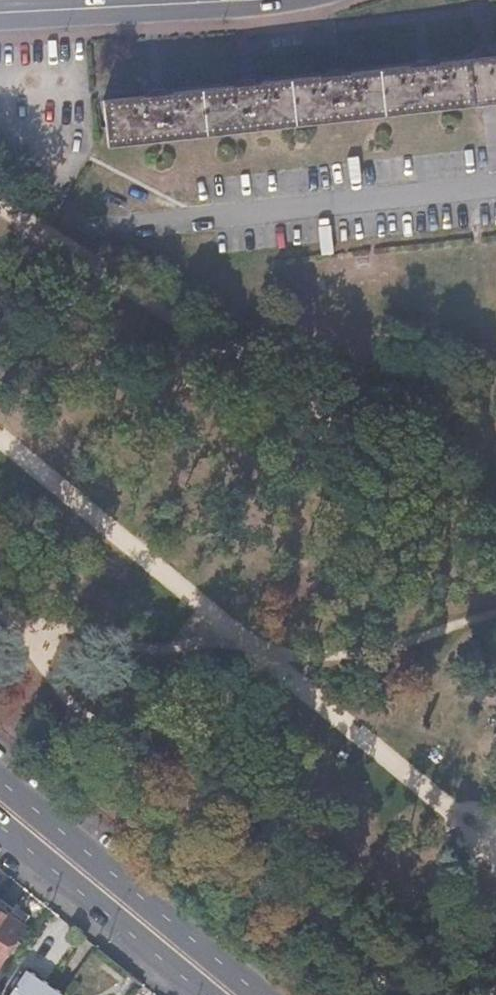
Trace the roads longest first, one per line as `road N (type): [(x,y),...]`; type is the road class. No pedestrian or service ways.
road 1 (track): [(495,522),(0,203)]
road 2 (primary): [(257,994),(0,781)]
road 3 (primary): [(0,826),(205,994)]
road 4 (primary): [(0,11),(227,0)]

